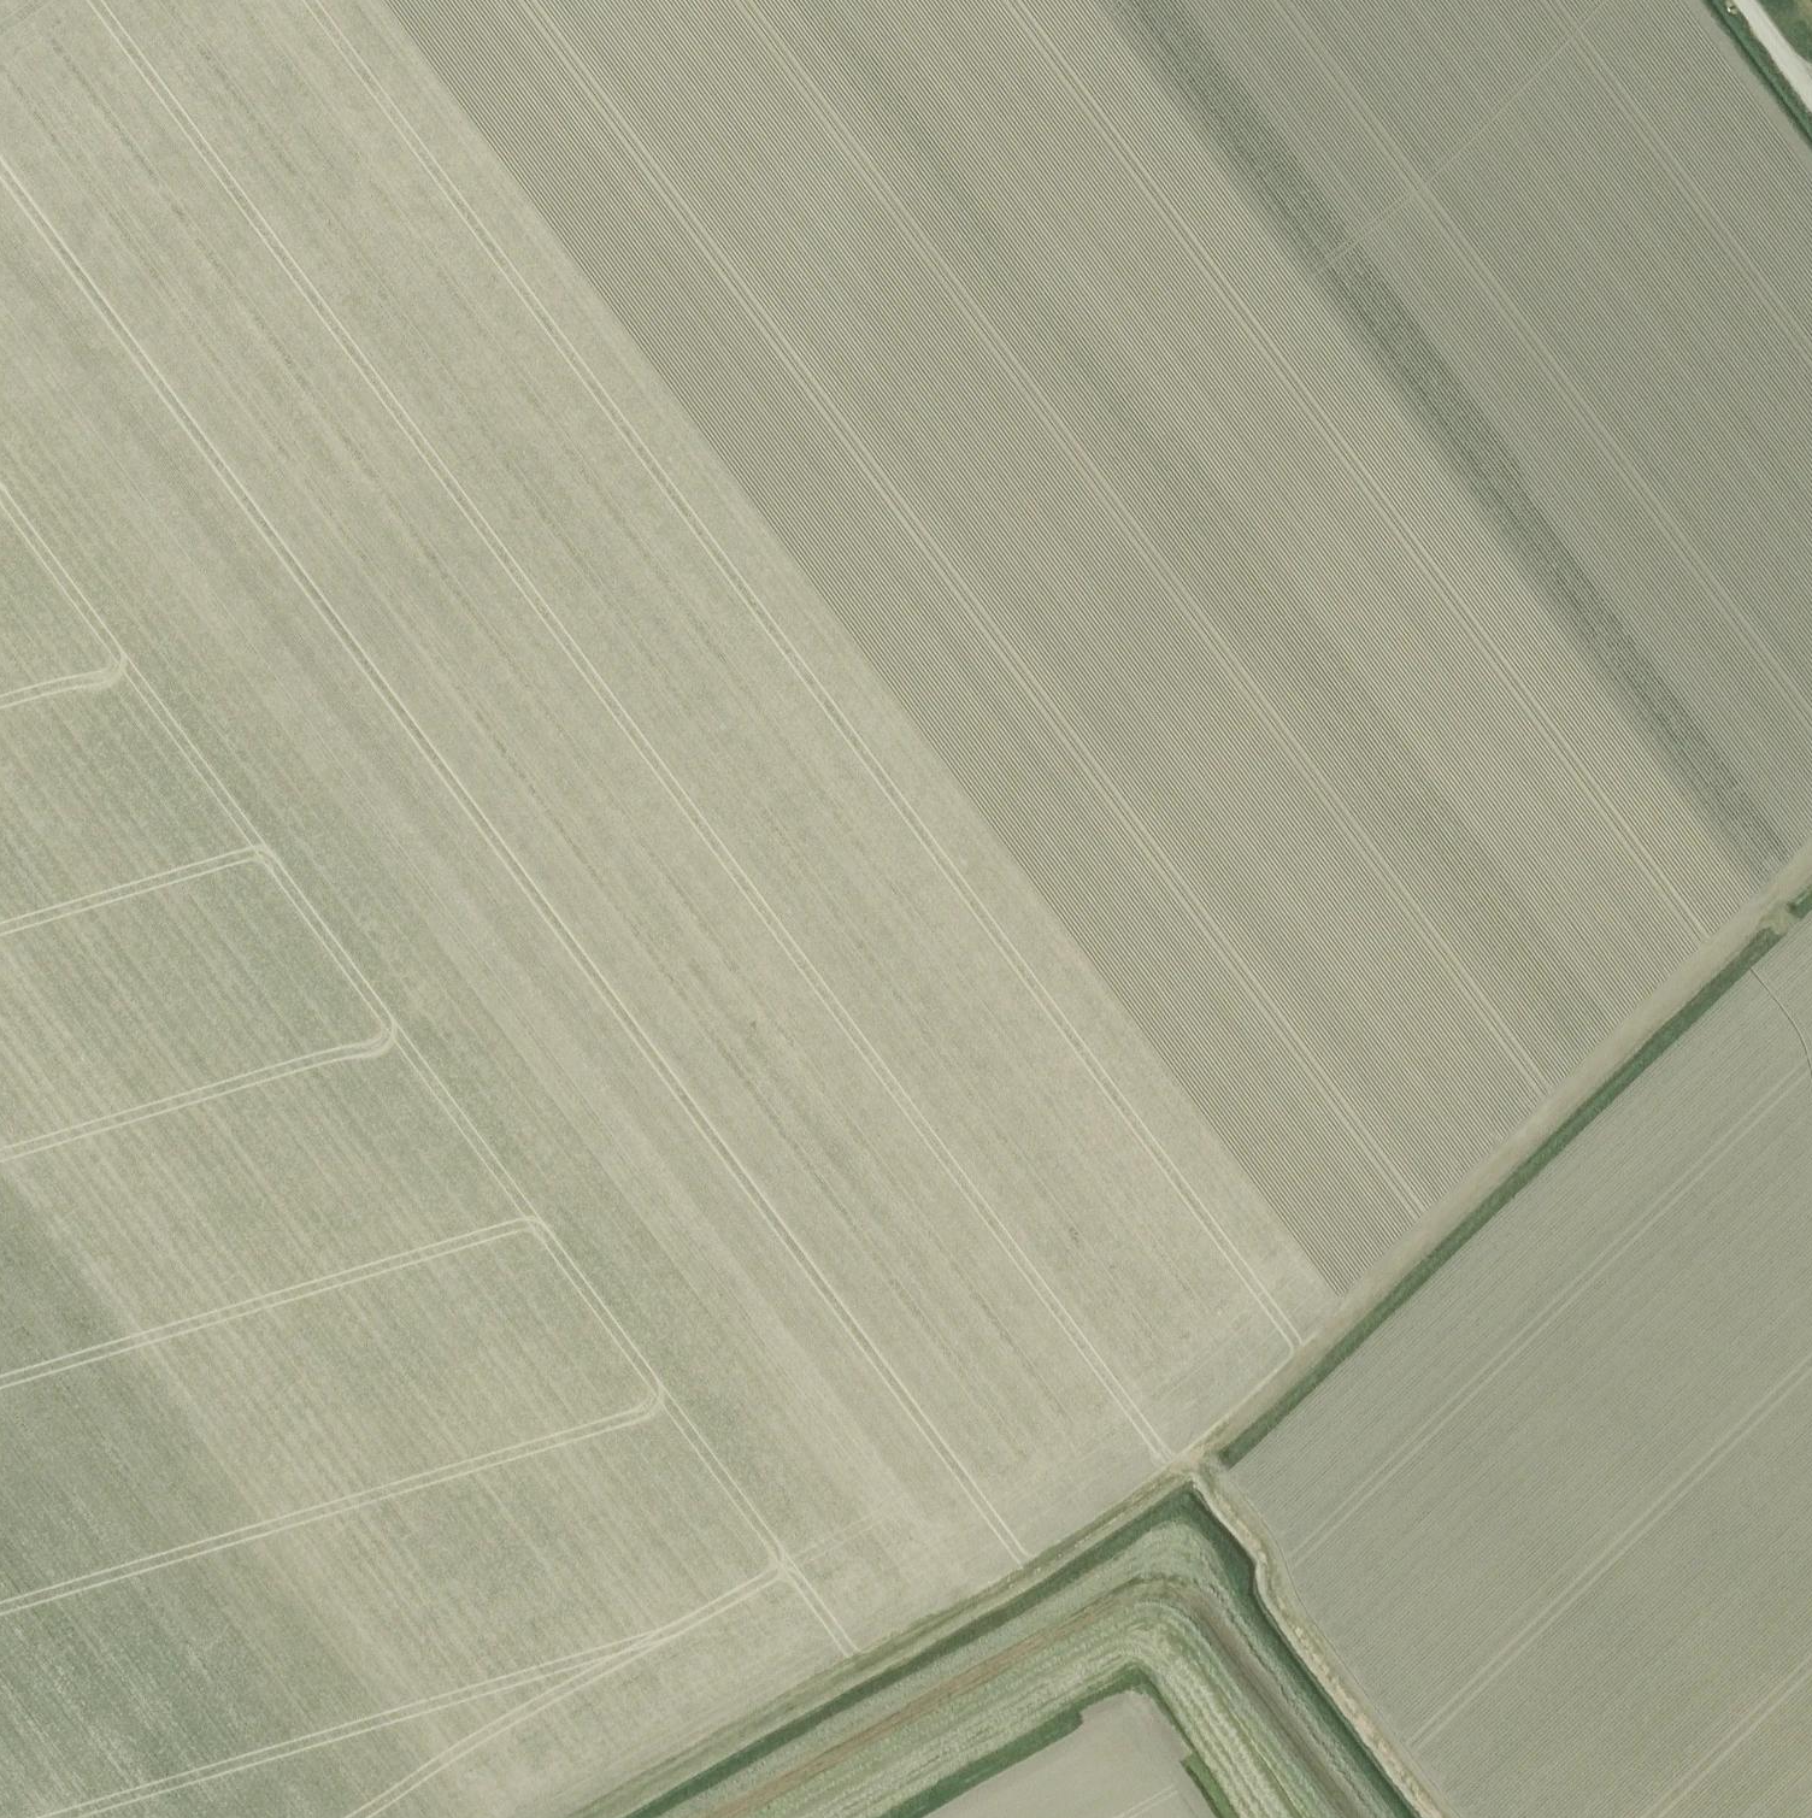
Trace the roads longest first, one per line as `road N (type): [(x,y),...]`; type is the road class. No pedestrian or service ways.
road 1 (unclassified): [(1811,100),(1741,0)]

